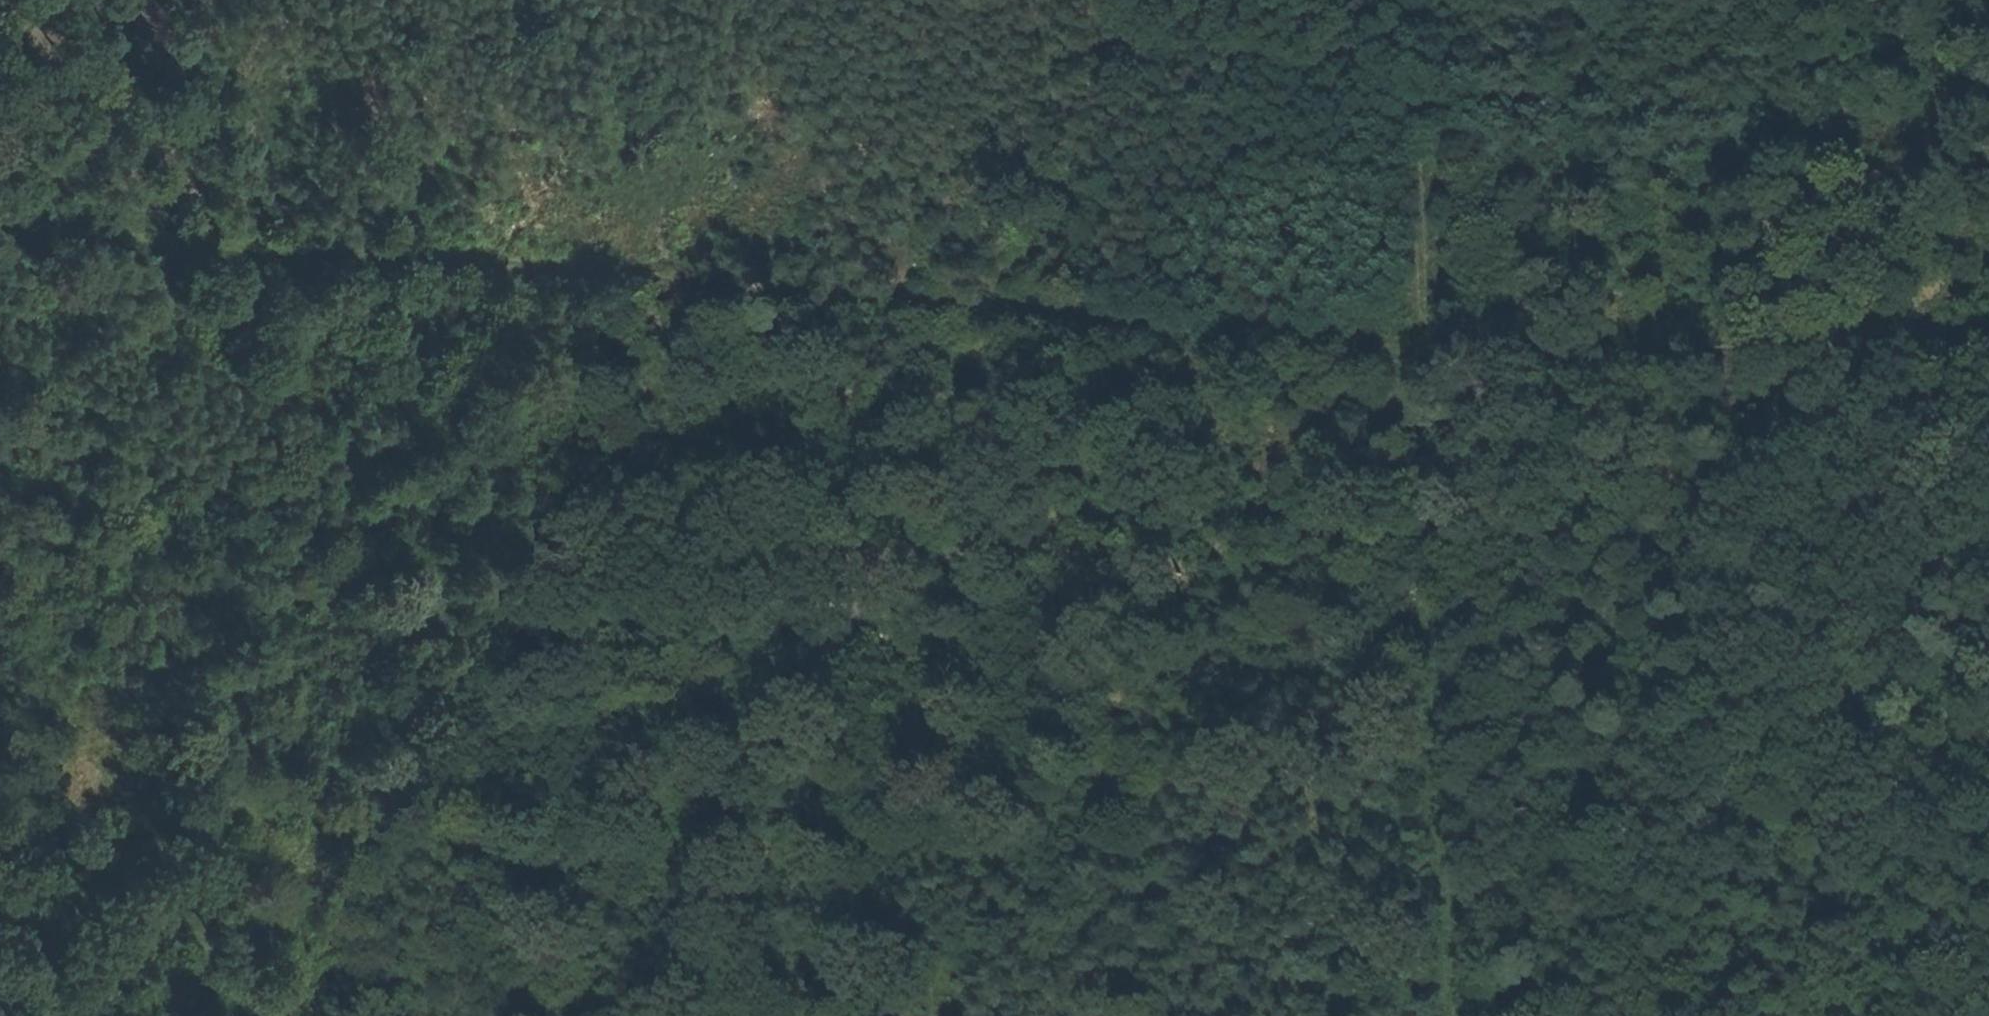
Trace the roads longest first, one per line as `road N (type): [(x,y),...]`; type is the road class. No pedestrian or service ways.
road 1 (track): [(0,224),(1294,338),(1988,344)]
road 2 (track): [(1452,1015),(1412,0)]

